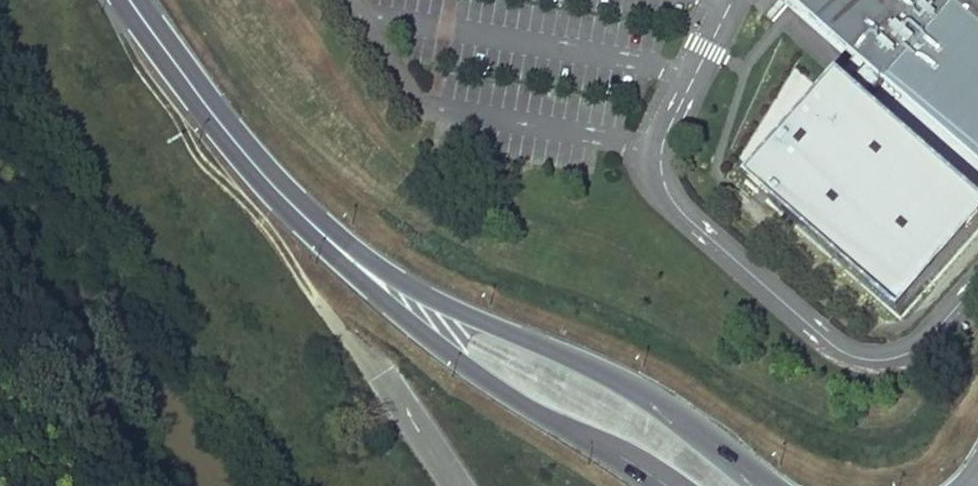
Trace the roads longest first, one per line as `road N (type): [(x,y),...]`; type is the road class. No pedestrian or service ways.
road 1 (primary): [(787,485),(624,373),(434,296),(348,248)]
road 2 (primary): [(348,248),(476,359),(658,485)]
road 3 (primary): [(135,0),(218,116),(280,189),(348,248)]

